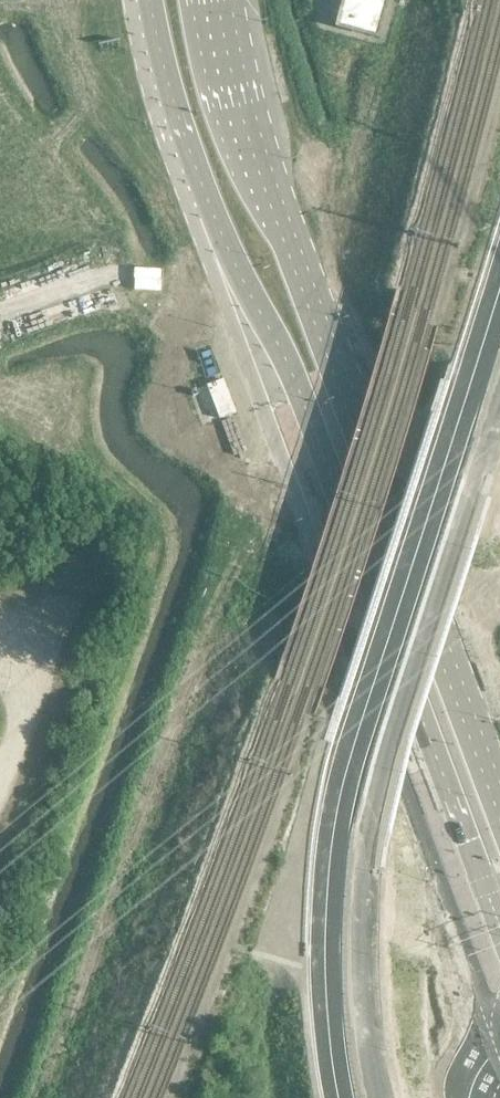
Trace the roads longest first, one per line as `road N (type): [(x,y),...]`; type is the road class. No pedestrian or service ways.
road 1 (secondary): [(201,207),(200,241),(499,1038)]
road 2 (secondary): [(499,812),(276,215),(251,172),(208,0)]
road 3 (secondary): [(201,207),(316,440),(499,938)]
road 4 (secondary): [(140,0),(160,91),(201,207)]

